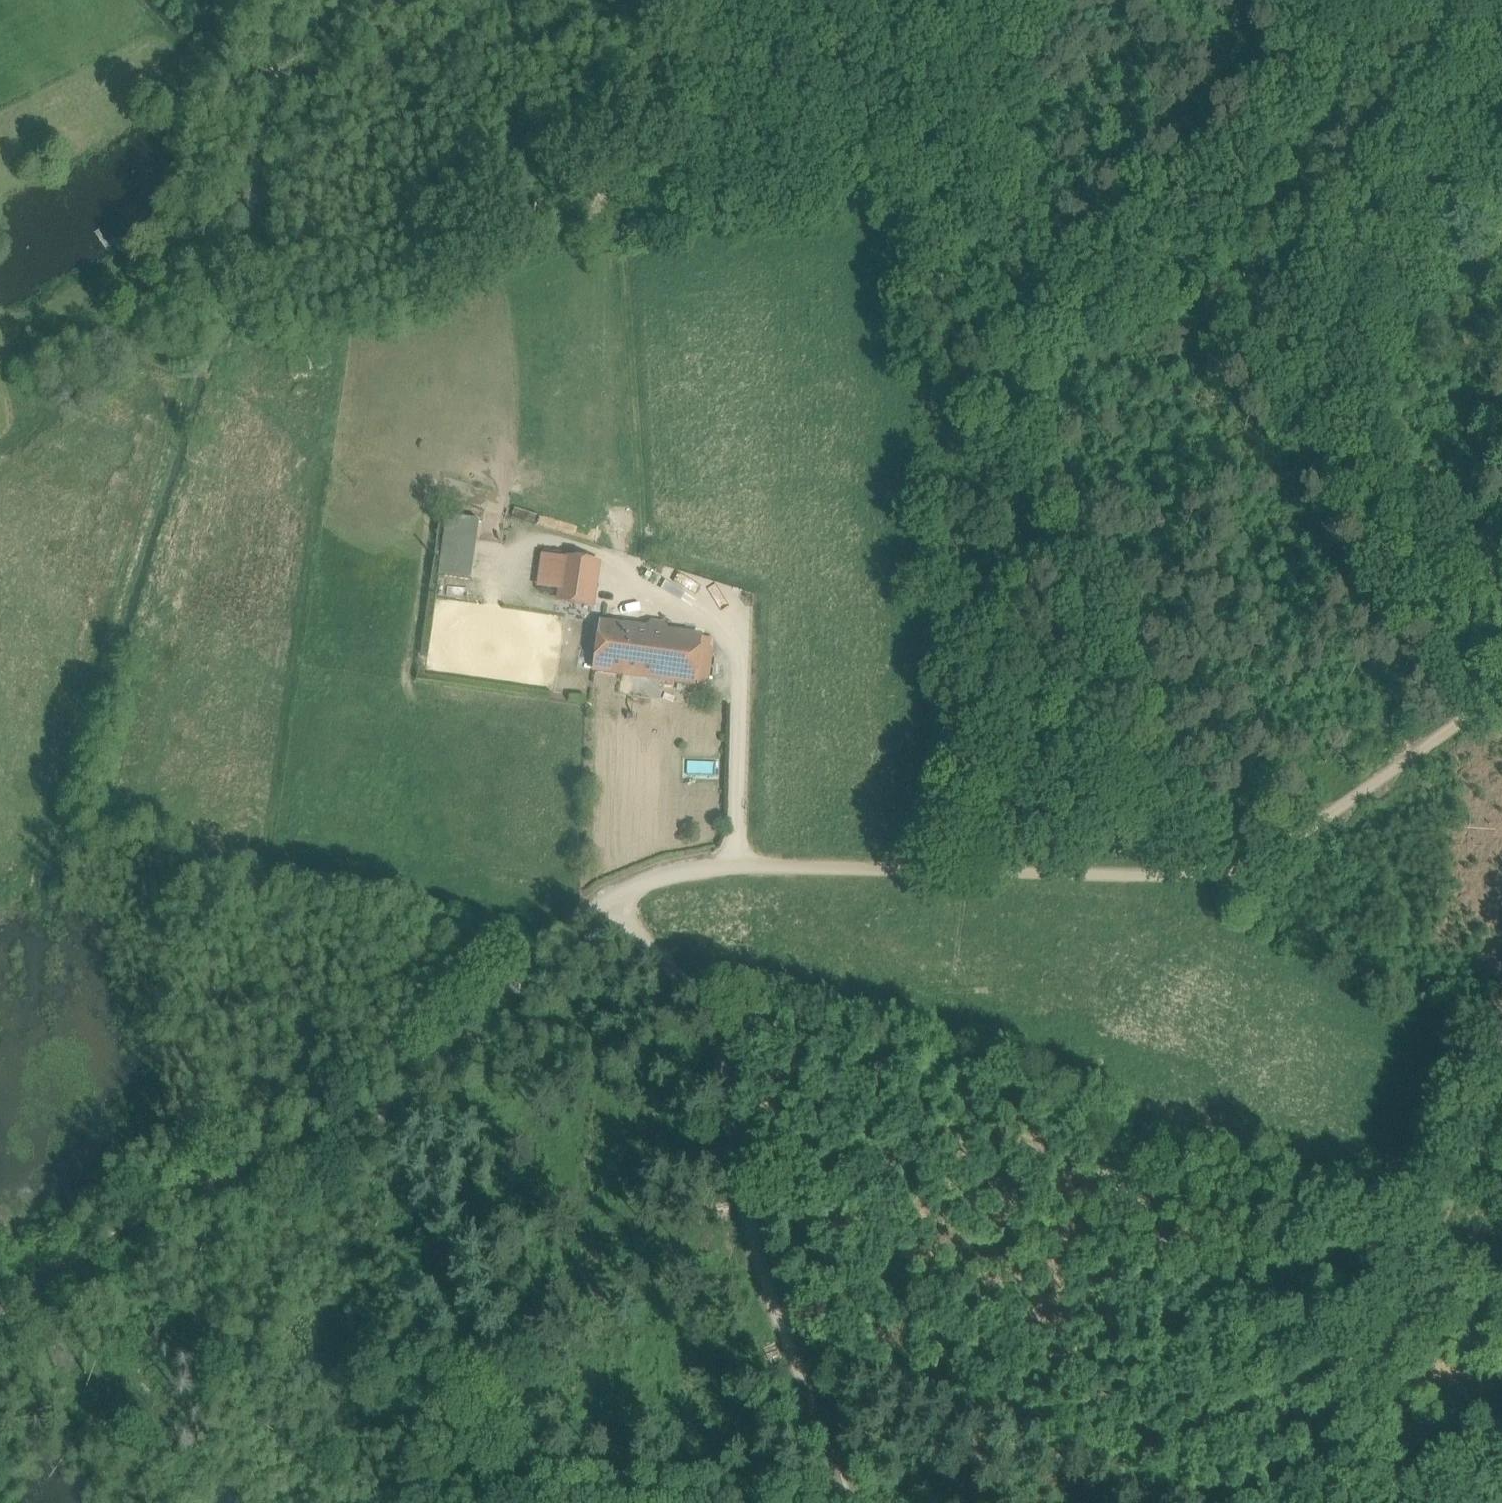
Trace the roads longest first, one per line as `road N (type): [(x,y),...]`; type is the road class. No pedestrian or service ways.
road 1 (track): [(598,907),(672,875),(737,865),(1223,870),(1271,856),(1501,696)]
road 2 (track): [(0,1306),(100,1237),(346,1141),(435,1081),(543,955),(598,907)]
road 3 (track): [(598,907),(671,965),(710,1009),(742,1201),(843,1502)]

